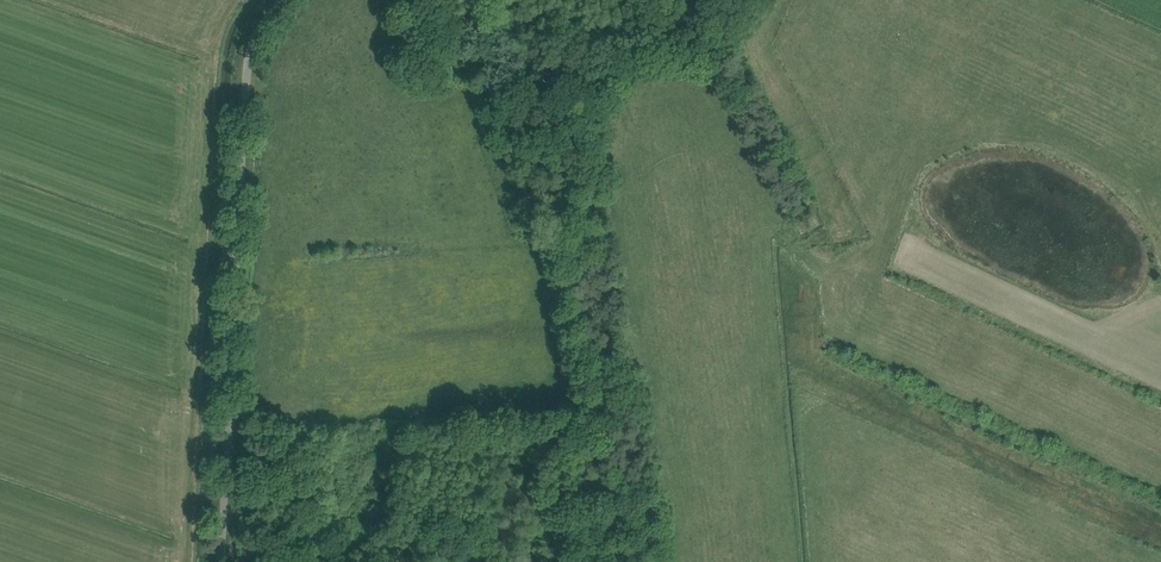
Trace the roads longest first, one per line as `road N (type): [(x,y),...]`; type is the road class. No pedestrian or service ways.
road 1 (unclassified): [(214,561),(239,82),(255,29),(275,0)]

